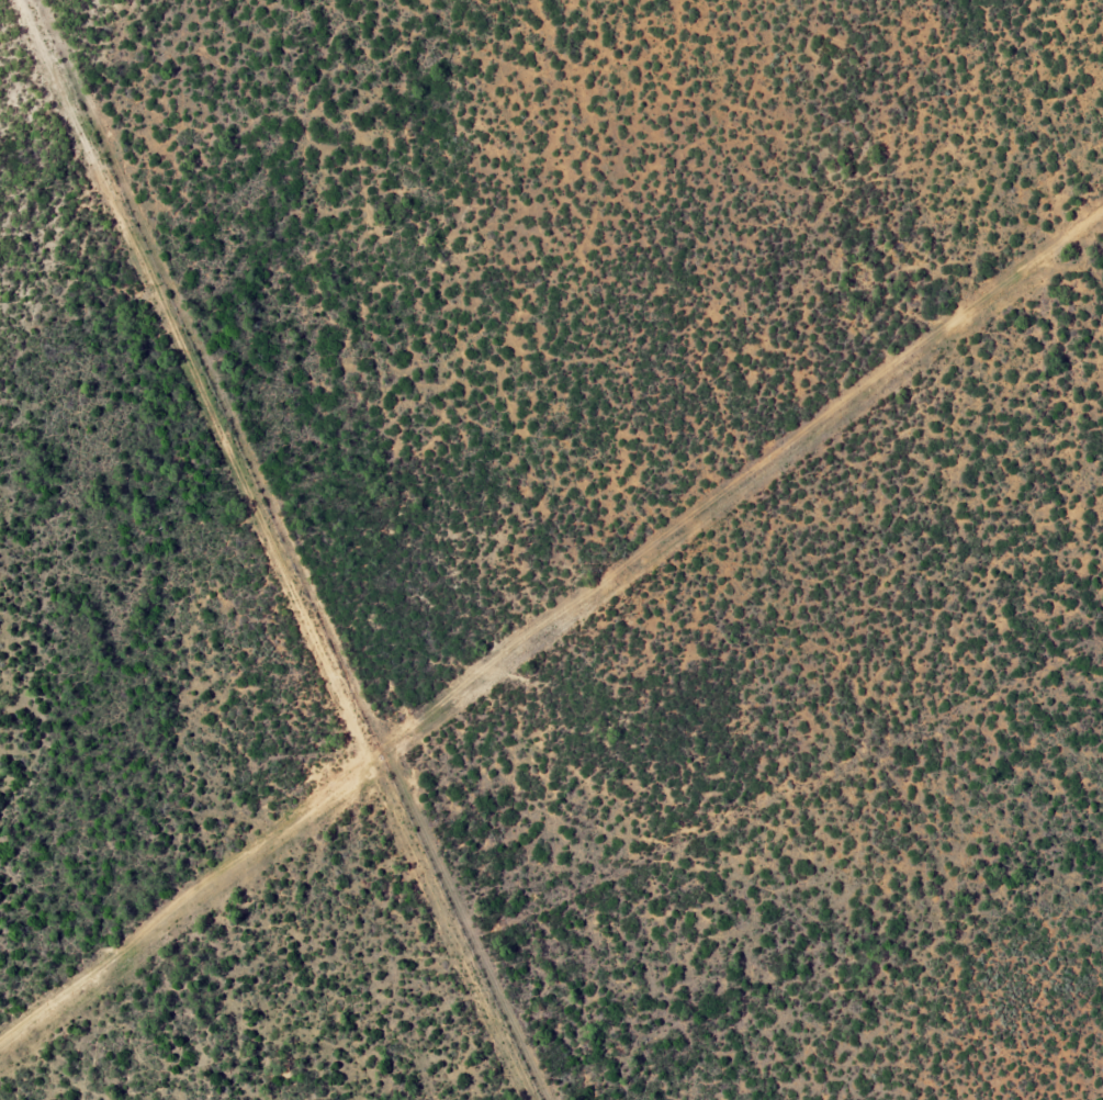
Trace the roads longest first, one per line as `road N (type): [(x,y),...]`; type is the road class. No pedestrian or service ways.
road 1 (residential): [(491,1099),(362,789),(209,465),(4,0)]

